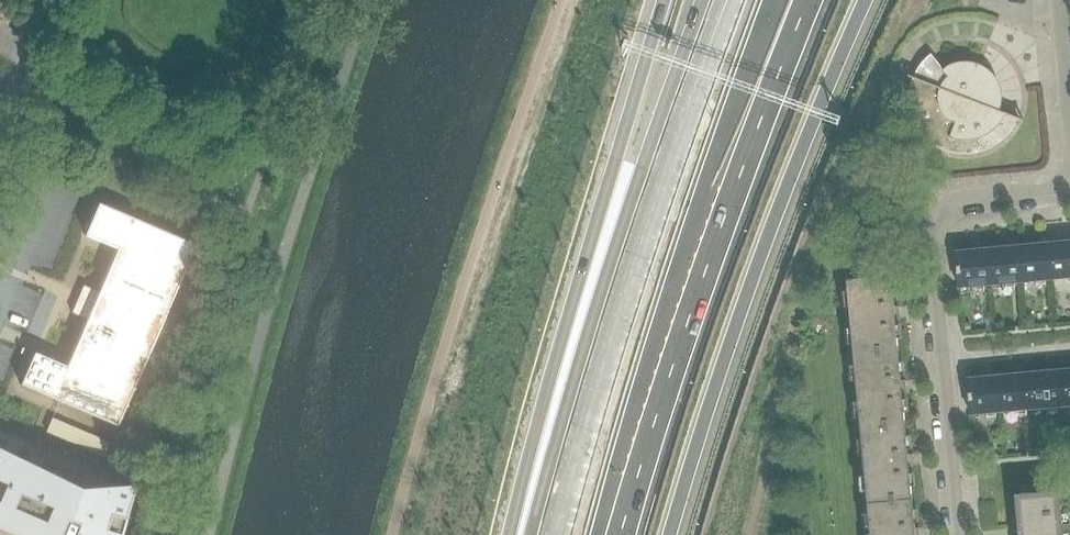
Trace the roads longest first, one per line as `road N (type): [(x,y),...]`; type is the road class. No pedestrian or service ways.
road 1 (trunk): [(672,534),(733,349),(865,0)]
road 2 (trunk): [(613,534),(655,383),(786,0)]
road 3 (trunk): [(727,0),(639,251),(555,534)]
road 4 (trunk): [(664,0),(595,227),(521,534)]
road 5 (residential): [(956,534),(923,209),(938,199),(1069,193)]

